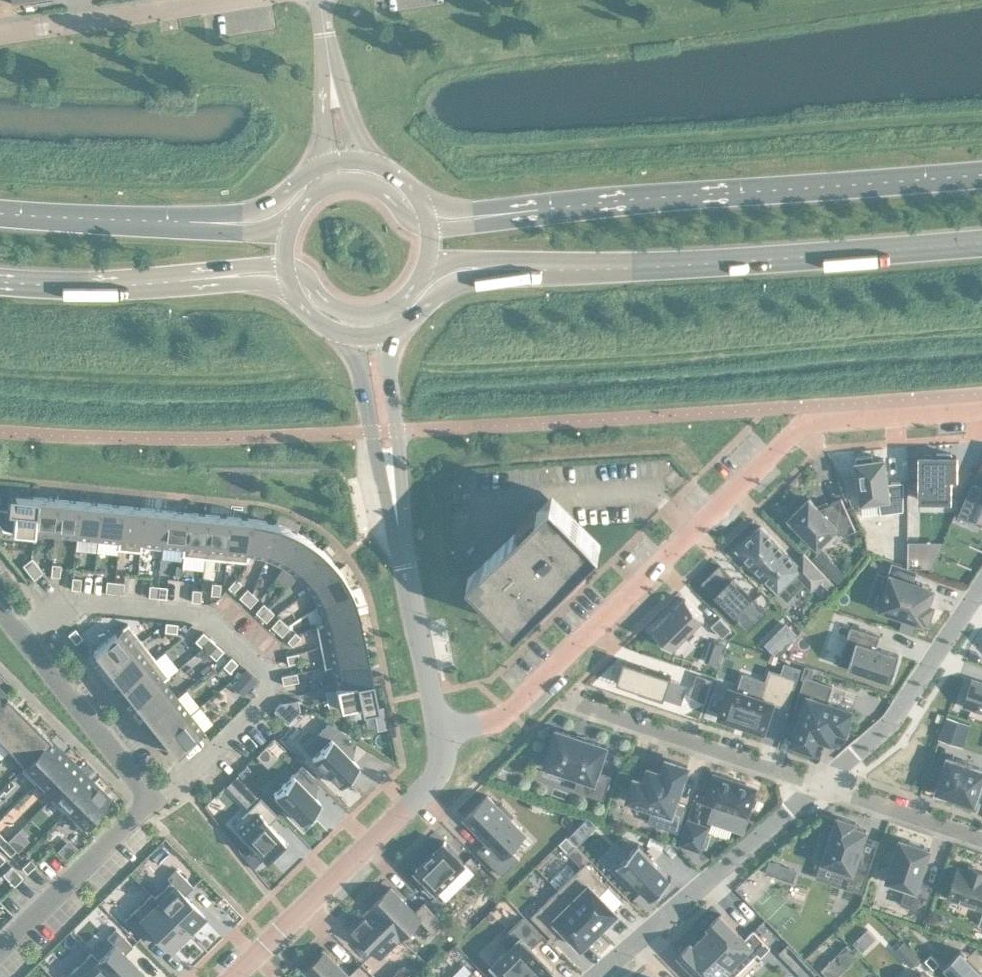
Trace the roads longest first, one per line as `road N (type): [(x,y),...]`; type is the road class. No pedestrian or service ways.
road 1 (secondary): [(532,264),(981,236)]
road 2 (secondary): [(981,166),(537,204)]
road 3 (residential): [(0,610),(145,798),(0,939)]
road 4 (residential): [(790,434),(530,685)]
road 5 (residential): [(438,723),(436,767),(227,976)]
road 6 (residential): [(530,685),(823,783)]
road 7 (residential): [(592,976),(823,783)]
road 8 (residential): [(823,783),(874,749),(981,588)]
road 9 (residential): [(348,328),(400,545)]
road 10 (residential): [(400,545),(392,325)]
road 11 (residential): [(195,0),(0,28)]
road 12 (residential): [(790,434),(810,423),(981,410)]
road 13 (residential): [(400,545),(438,723)]
road 14 (secondary): [(0,276),(180,273)]
road 15 (secondary): [(175,217),(0,209)]
road 16 (residential): [(823,783),(981,835)]
road 17 (secondary): [(320,159),(266,201),(175,217)]
road 18 (secondary): [(392,325),(444,280),(532,264)]
road 19 (secondary): [(281,259),(303,268),(340,306),(369,310),(396,300)]
road 20 (secondary): [(429,225),(405,213),(373,180),(338,175),(316,184)]

